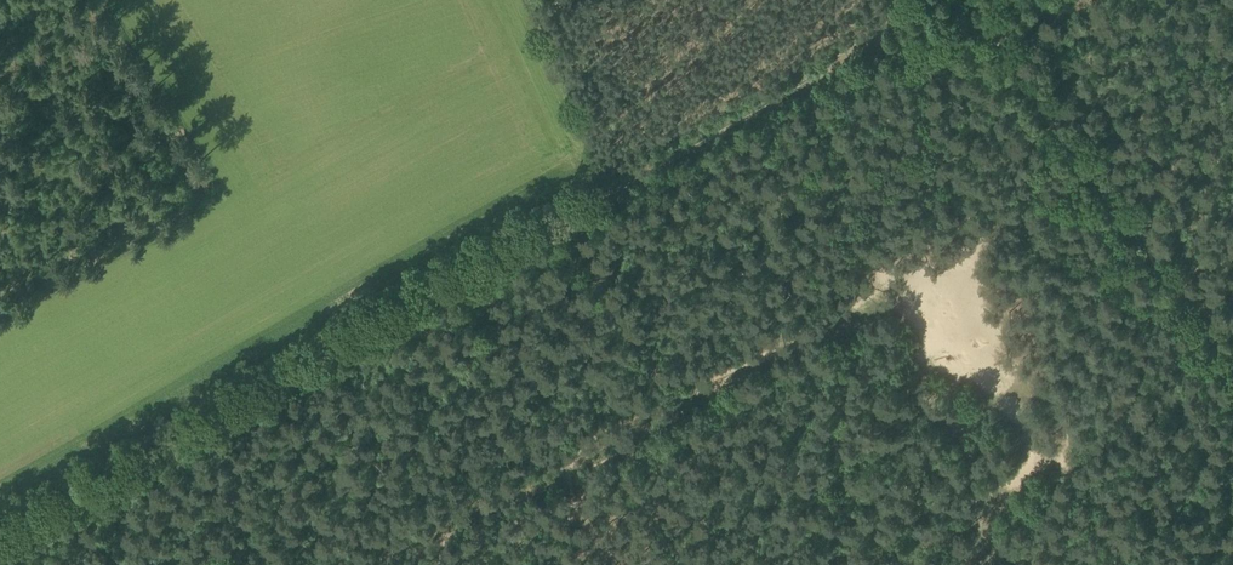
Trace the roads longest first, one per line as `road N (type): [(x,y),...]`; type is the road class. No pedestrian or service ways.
road 1 (track): [(1232,353),(974,0)]
road 2 (track): [(1011,564),(990,540),(982,502),(1044,456),(952,258)]
road 3 (track): [(982,502),(974,465),(945,410),(850,310)]

